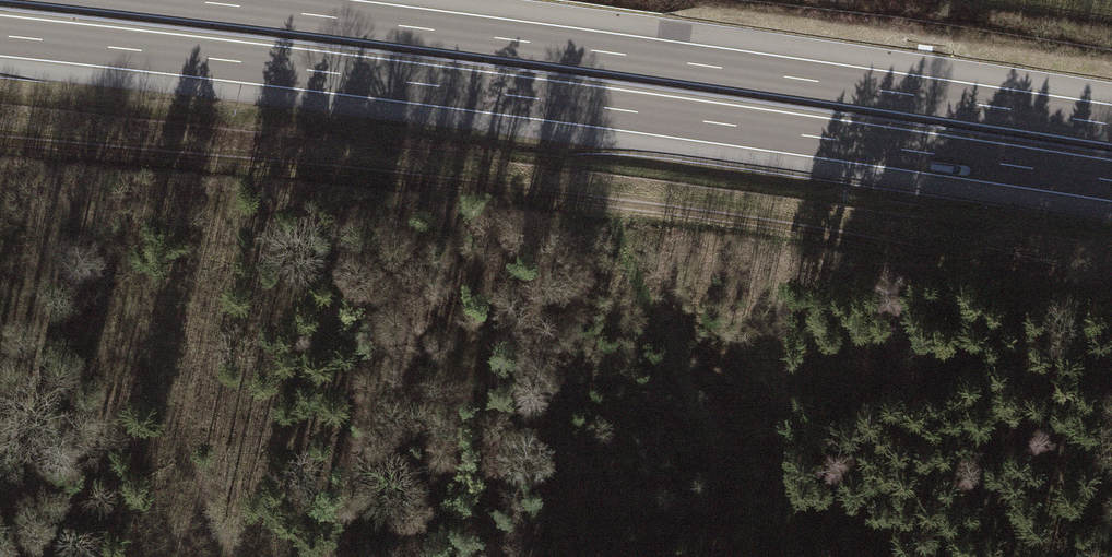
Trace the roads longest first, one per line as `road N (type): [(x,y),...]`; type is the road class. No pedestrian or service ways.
road 1 (track): [(0,141),(668,211),(1111,285)]
road 2 (motorway): [(0,35),(709,122),(1111,181)]
road 3 (motorway): [(1111,125),(174,0)]

